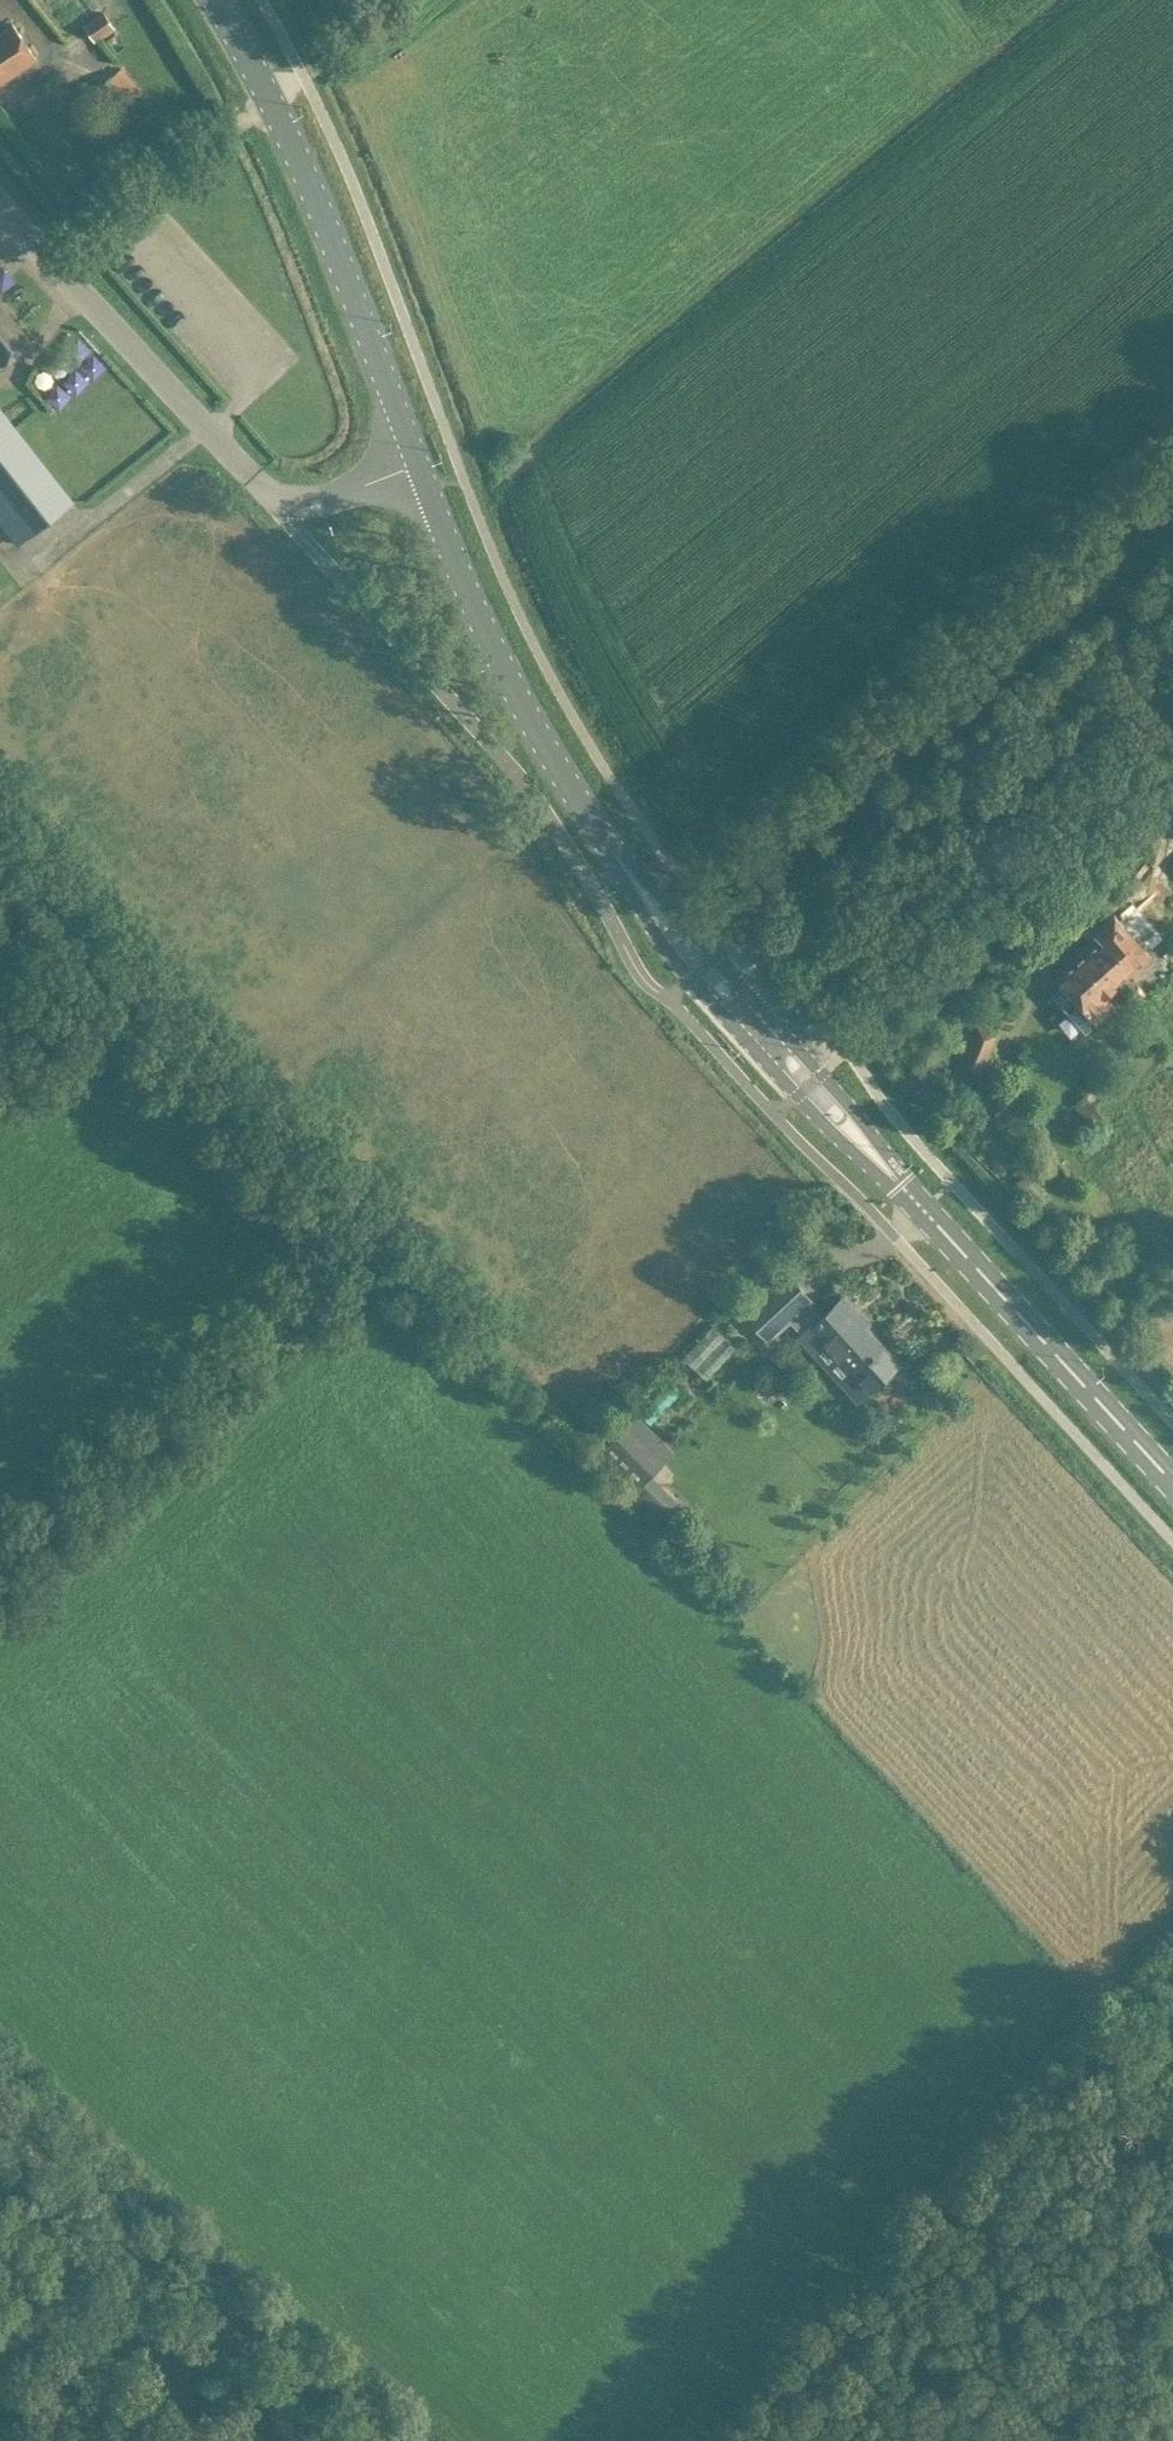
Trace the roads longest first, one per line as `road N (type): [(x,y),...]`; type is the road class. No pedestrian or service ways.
road 1 (unclassified): [(417,462),(321,503),(263,493),(0,199)]
road 2 (unclassified): [(764,1012),(1172,644)]
road 3 (secondary): [(417,462),(278,126),(213,0)]
road 4 (secondary): [(629,871),(501,666),(417,462)]
road 5 (track): [(328,2440),(0,2132)]
road 6 (secondary): [(1172,1483),(948,1235)]
road 7 (secondary): [(948,1235),(764,1012)]
road 8 (secondary): [(741,1034),(825,1125),(948,1235)]
road 9 (secondary): [(629,871),(664,944),(741,1034)]
road 10 (secondary): [(764,1012),(629,871)]

